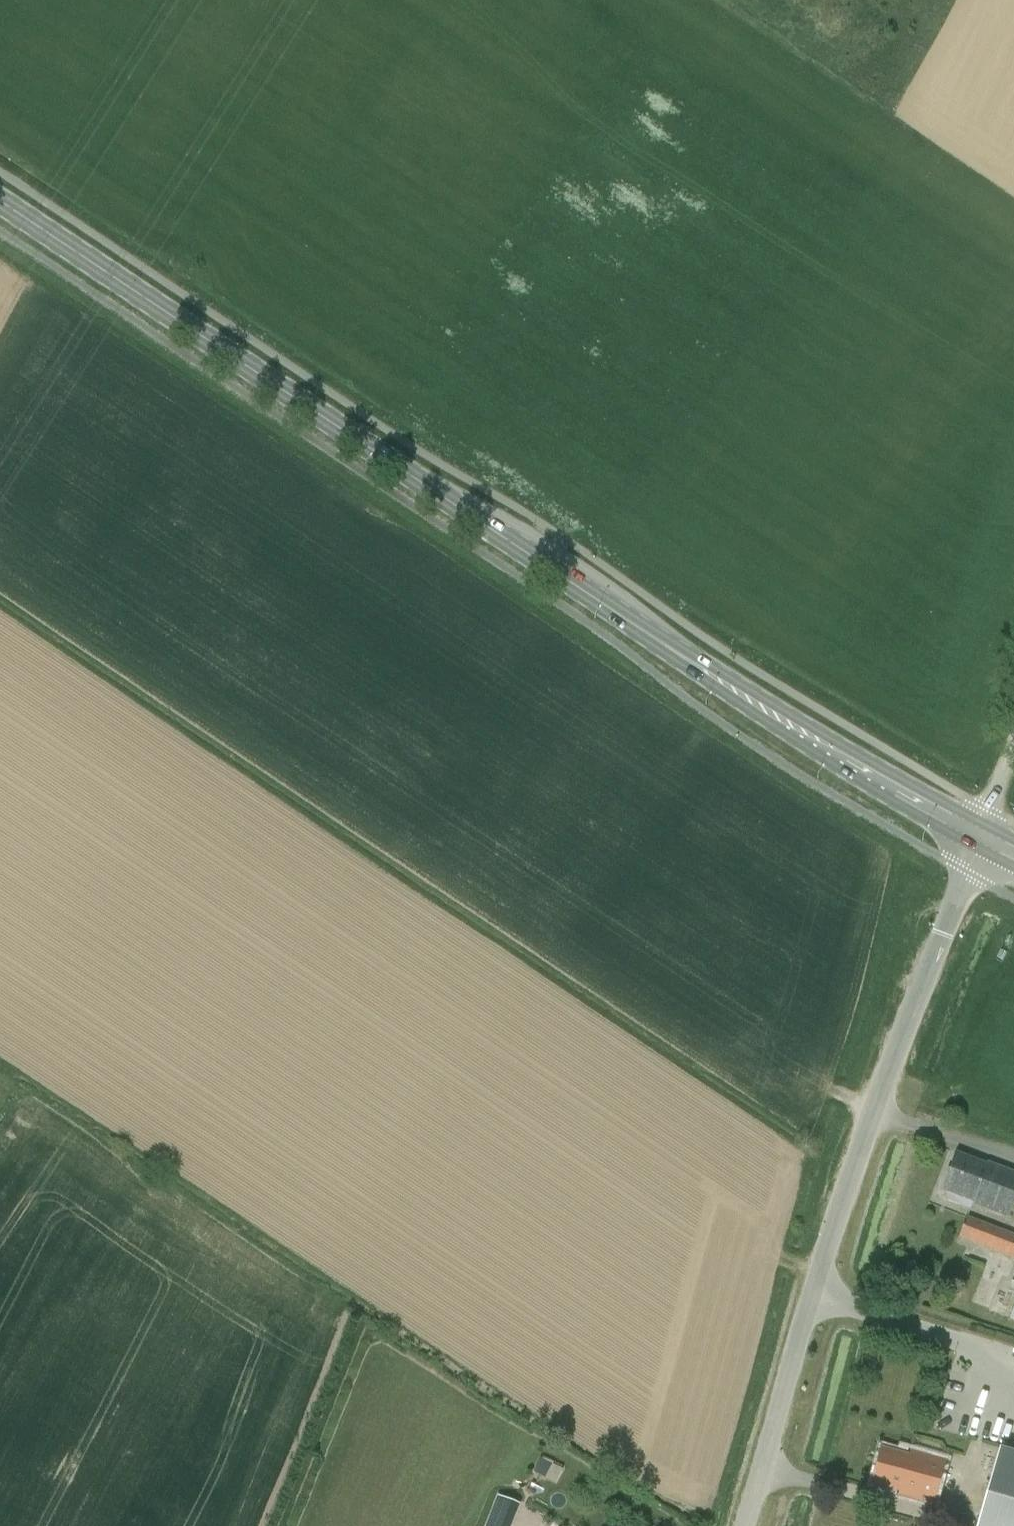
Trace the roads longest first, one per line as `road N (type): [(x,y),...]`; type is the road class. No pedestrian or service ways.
road 1 (motorway): [(0,1447),(329,664),(646,0)]
road 2 (motorway): [(583,0),(239,739),(0,1311)]
road 3 (primary): [(1013,858),(875,776),(0,194)]
road 4 (track): [(0,535),(40,581),(163,773),(321,923),(522,1009),(715,1056),(741,1055),(820,1079),(876,1111)]
road 5 (motorway): [(32,1525),(93,1400),(184,1271),(257,1199),(486,1011),(535,951),(577,858)]
road 6 (motorway): [(635,670),(655,626),(700,443),(718,110),(734,0)]
road 7 (motorway): [(34,512),(6,680),(0,1073)]
road 8 (motorway): [(360,0),(251,80),(194,139),(125,264),(75,410)]
road 9 (primary): [(97,495),(541,693)]
road 10 (unclassified): [(747,1525),(876,1111)]
road 11 (primary): [(559,644),(234,496)]
road 12 (primary): [(689,768),(988,893)]
road 13 (primary): [(234,496),(75,410)]
road 14 (motorway): [(234,496),(192,491),(133,469),(82,471)]
road 15 (motorway): [(577,858),(624,790),(689,768)]
road 16 (unclassified): [(1013,1100),(961,1084),(919,1085),(876,1111)]
road 17 (motorway): [(577,858),(578,807),(600,728)]
road 18 (primary): [(746,721),(635,670)]

